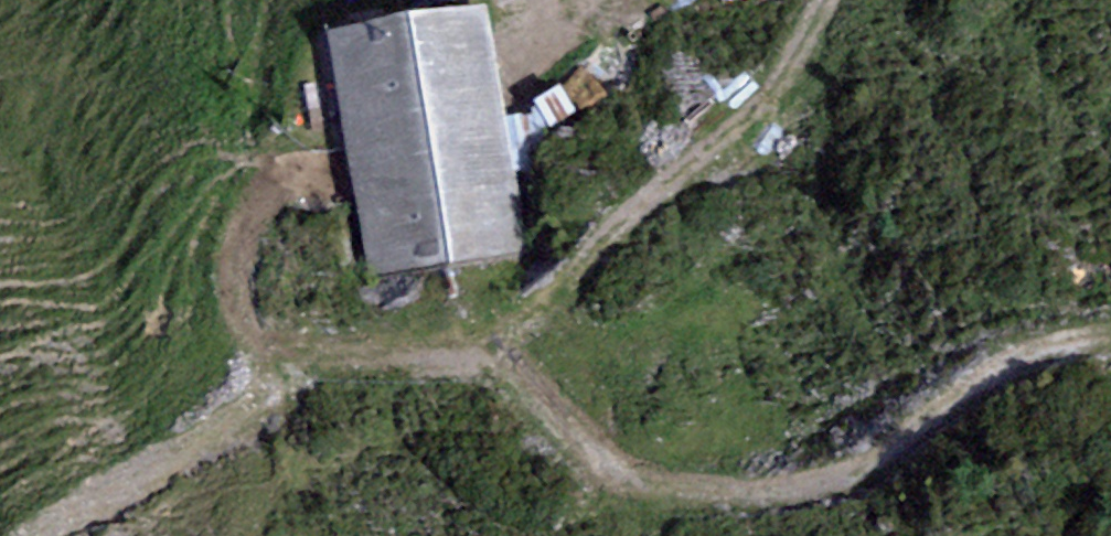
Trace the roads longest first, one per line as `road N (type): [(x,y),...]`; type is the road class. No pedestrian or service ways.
road 1 (track): [(286,181),(254,221),(239,256),(239,292),(280,347),(474,353),(608,464),(667,486),(792,489),(848,474),(895,448),(992,370),(1048,347),(1110,341)]
road 2 (track): [(474,353),(779,89),(830,0)]
road 3 (track): [(41,535),(169,454),(280,347)]

